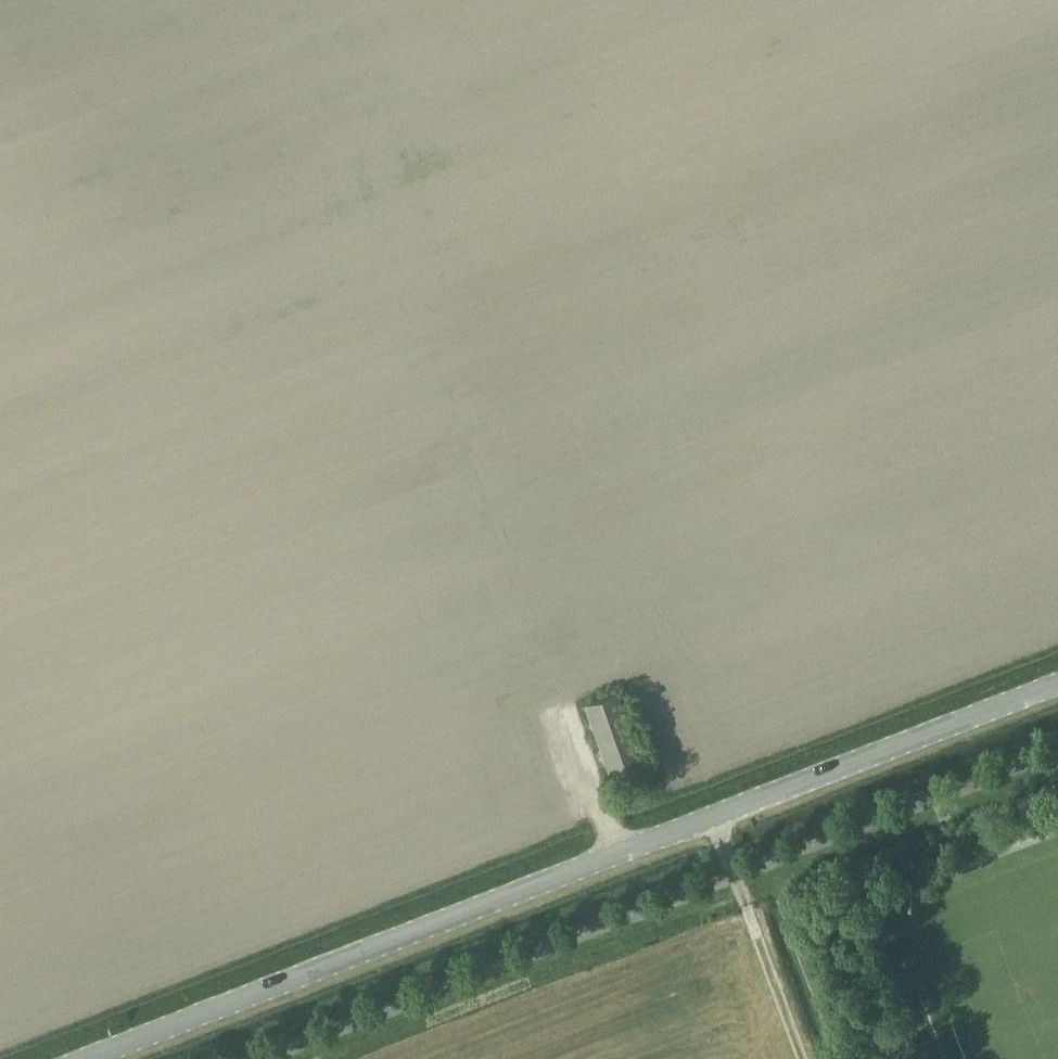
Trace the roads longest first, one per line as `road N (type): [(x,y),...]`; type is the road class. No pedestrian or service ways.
road 1 (tertiary): [(88,1058),(1057,687)]
road 2 (track): [(806,1058),(714,820)]

